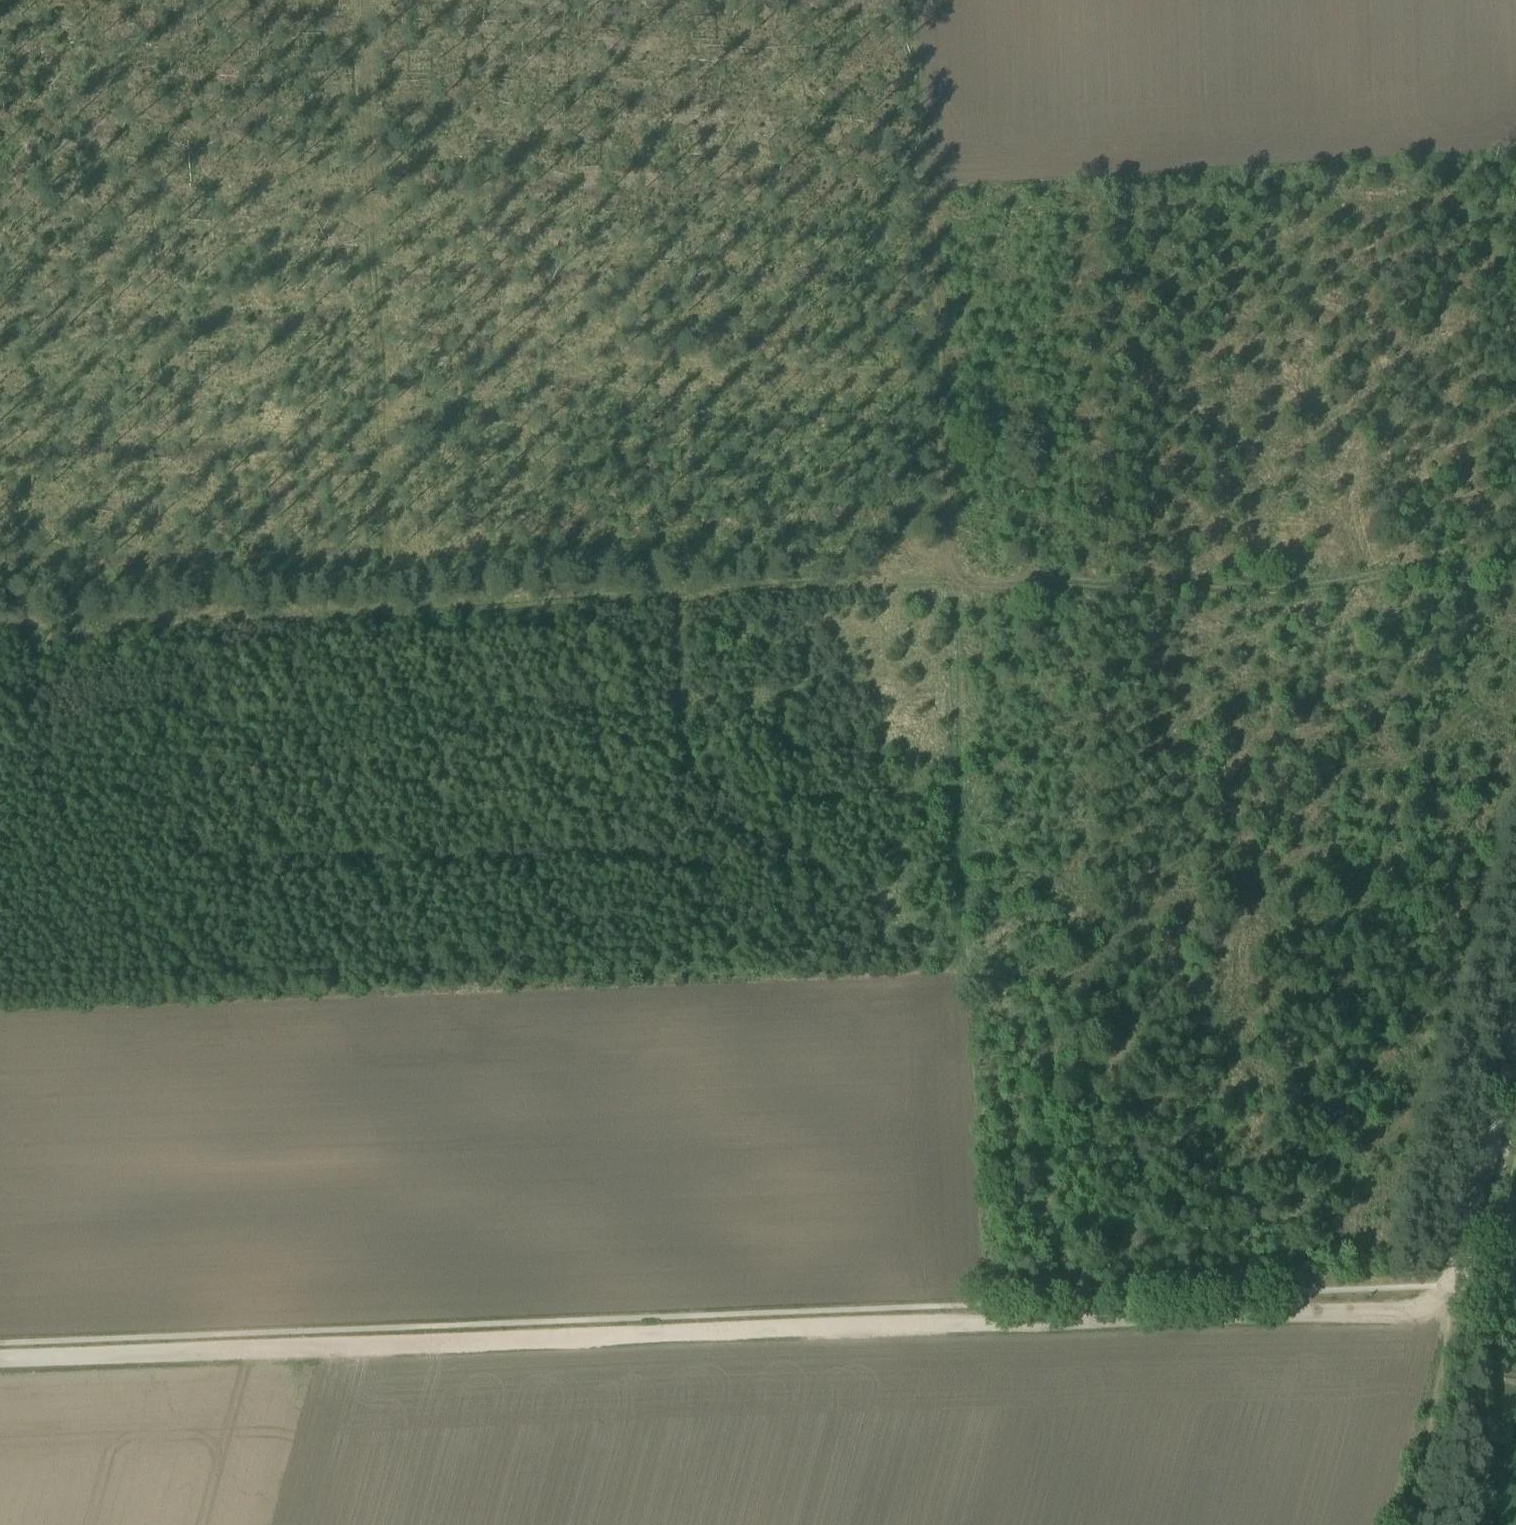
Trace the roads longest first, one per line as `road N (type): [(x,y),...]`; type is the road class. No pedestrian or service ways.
road 1 (track): [(0,1360),(1428,1306),(1444,1300),(1462,1271)]
road 2 (track): [(1462,1271),(1515,1077)]

